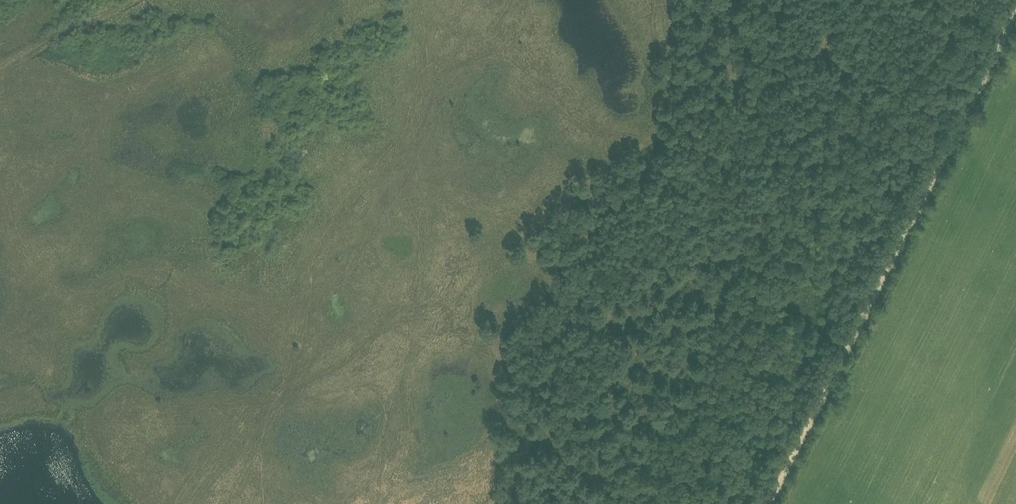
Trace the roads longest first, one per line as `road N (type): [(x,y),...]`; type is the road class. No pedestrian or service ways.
road 1 (track): [(1015,13),(772,503)]

